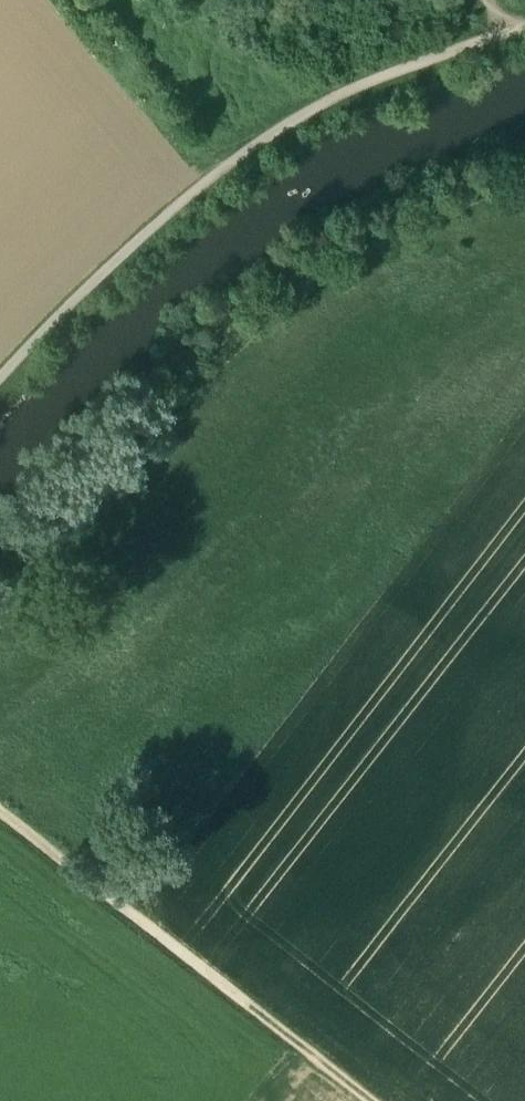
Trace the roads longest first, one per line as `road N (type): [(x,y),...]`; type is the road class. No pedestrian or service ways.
road 1 (track): [(0,624),(186,424),(338,284),(383,259),(428,252),(458,257),(524,305)]
road 2 (track): [(0,407),(128,275),(243,174),(386,93),(514,46)]
road 3 (track): [(371,1100),(0,813)]

